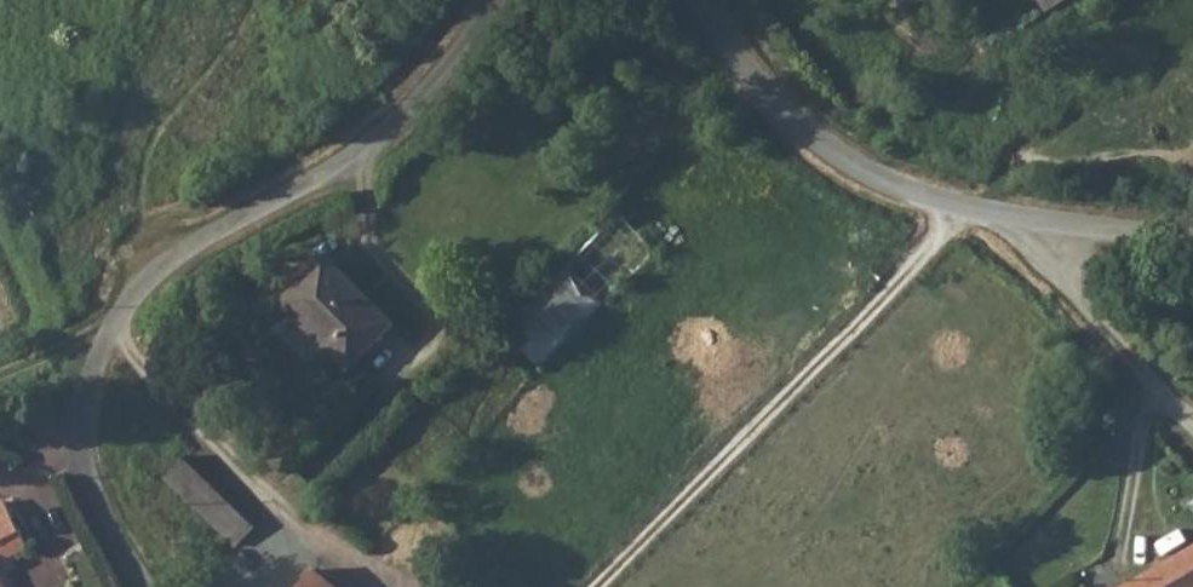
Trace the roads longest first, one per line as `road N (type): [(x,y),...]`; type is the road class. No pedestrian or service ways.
road 1 (unclassified): [(697,0),(753,82),(849,164),(938,202),(1192,238)]

